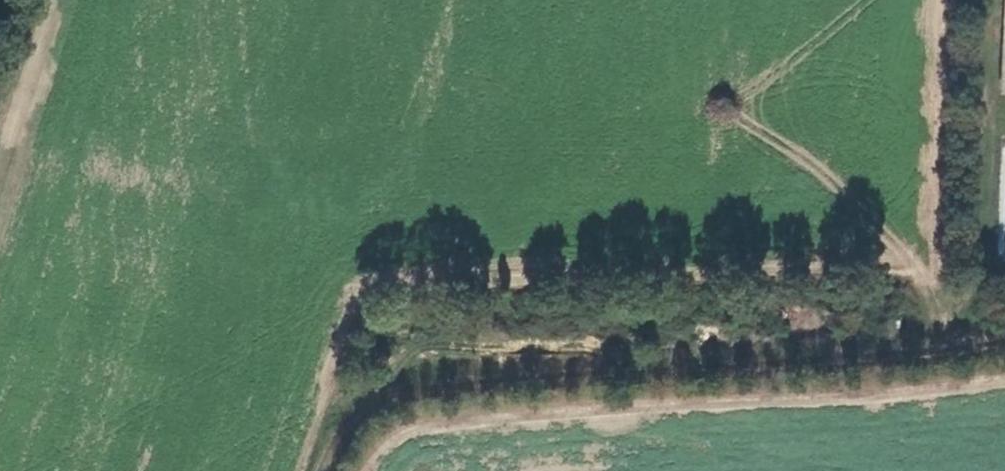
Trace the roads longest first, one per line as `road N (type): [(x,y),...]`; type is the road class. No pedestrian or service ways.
road 1 (track): [(1004,334),(891,352),(371,398),(339,432),(328,470)]

